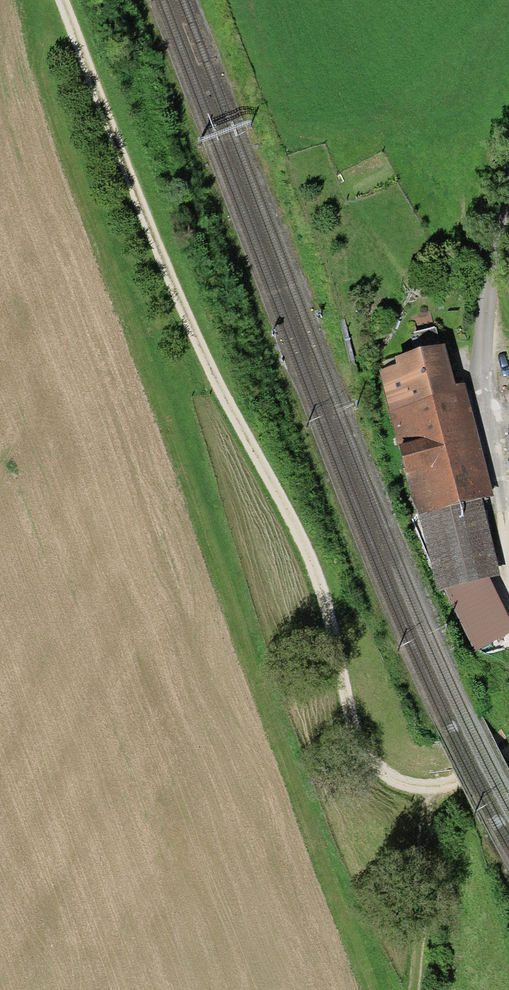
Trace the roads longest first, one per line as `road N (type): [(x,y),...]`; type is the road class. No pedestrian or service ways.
road 1 (track): [(56,0),(170,286),(310,567),(357,741),(375,766),(426,789),(508,754)]
road 2 (track): [(508,179),(481,374),(499,482)]
road 3 (track): [(426,789),(413,989)]

